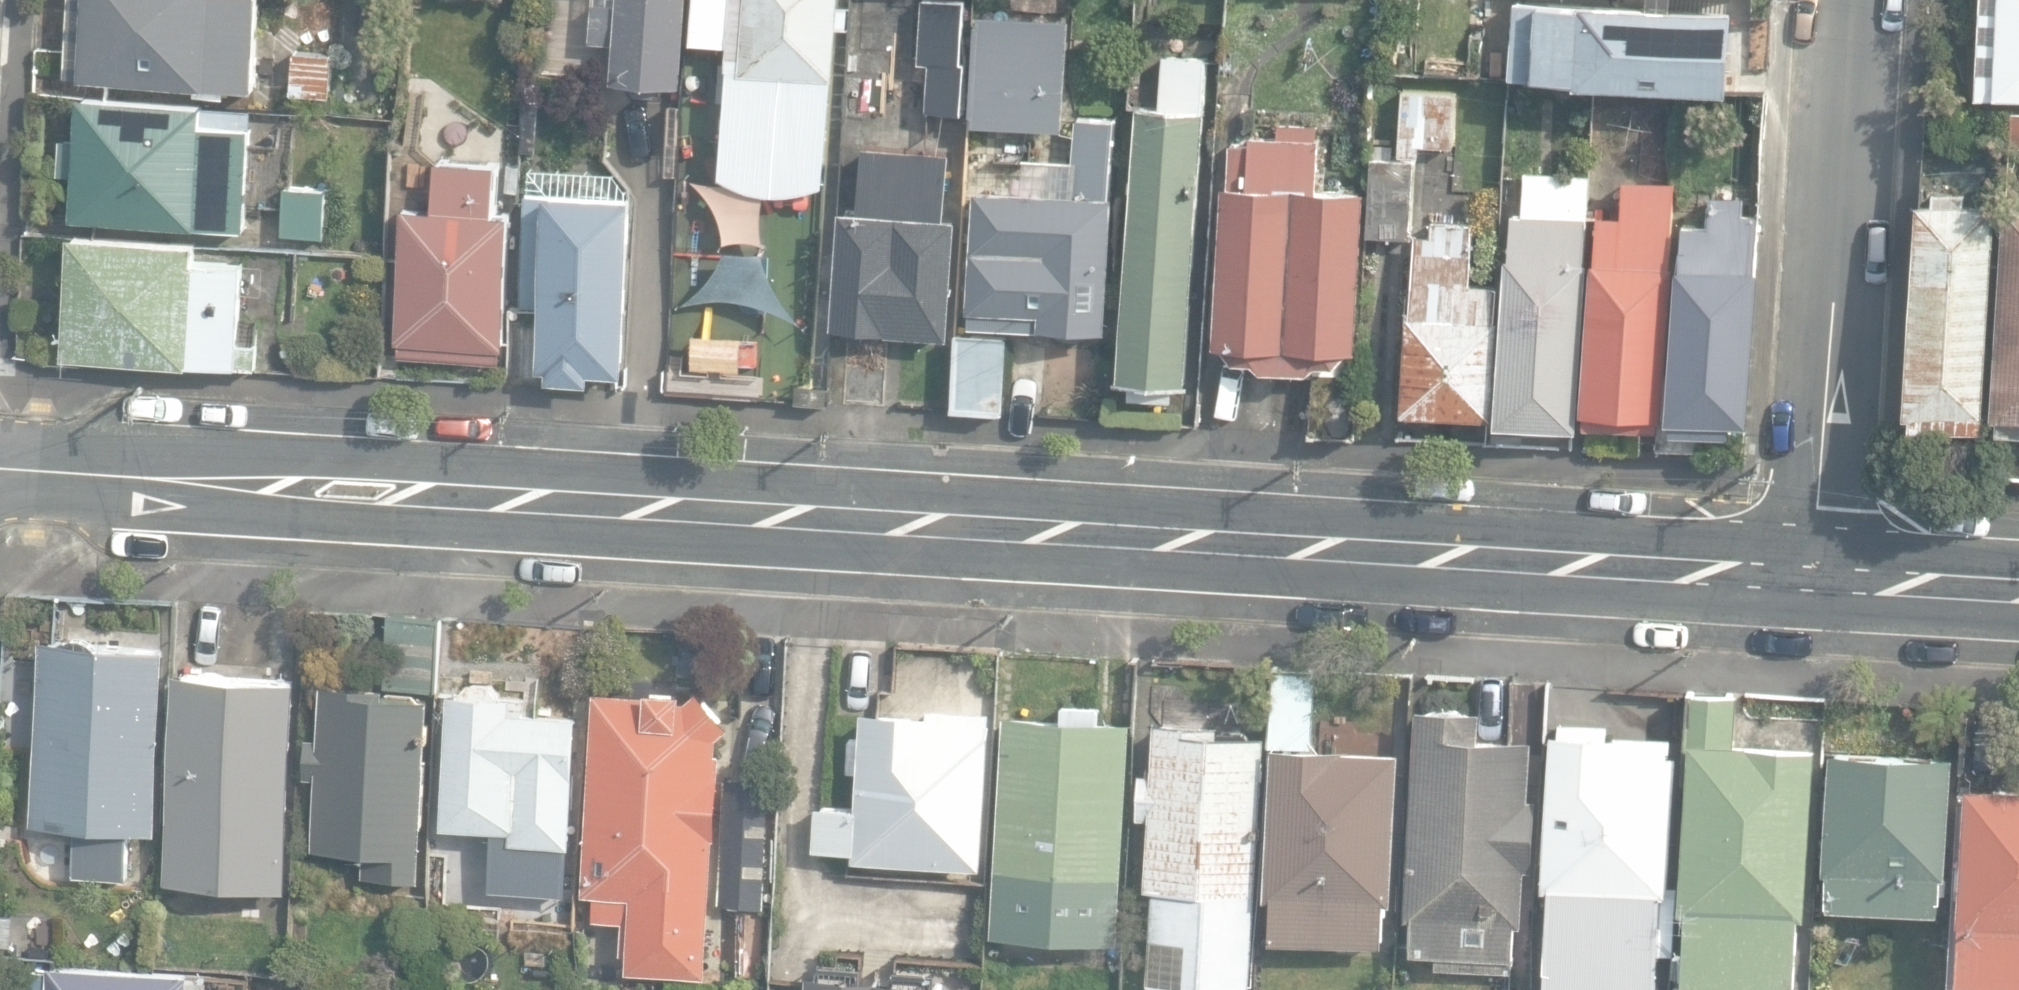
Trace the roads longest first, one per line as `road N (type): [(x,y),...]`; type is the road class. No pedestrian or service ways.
road 1 (residential): [(1823,578),(0,464)]
road 2 (residential): [(1856,0),(1823,578)]
road 3 (residential): [(2018,588),(1823,578)]

